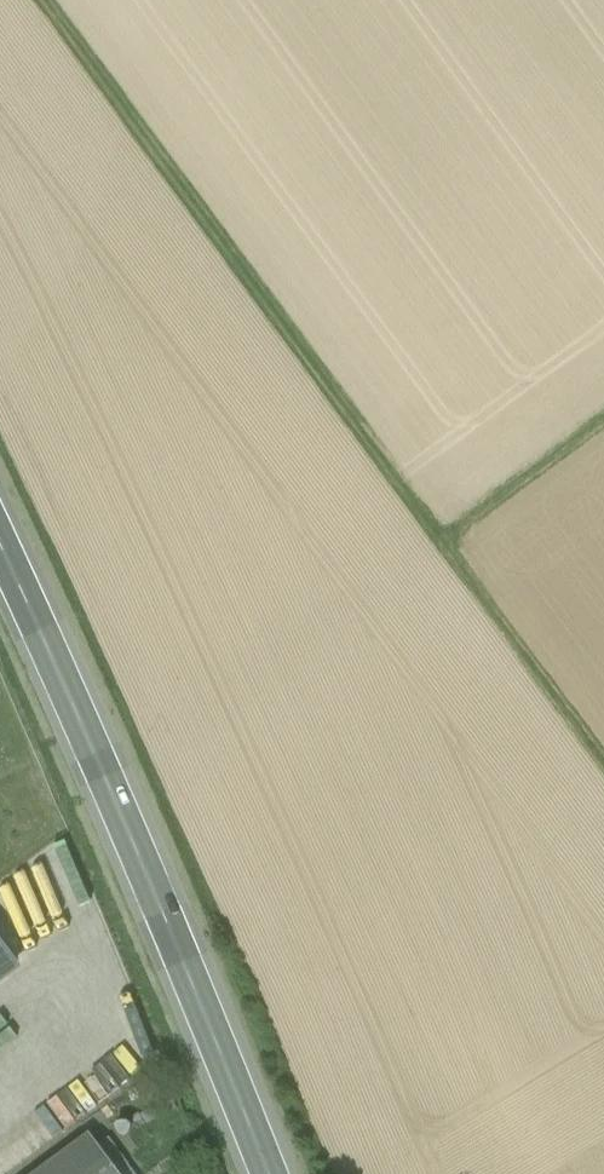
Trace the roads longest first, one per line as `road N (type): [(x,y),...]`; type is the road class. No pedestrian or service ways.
road 1 (track): [(45,0),(603,755)]
road 2 (primary): [(0,545),(129,832),(268,1173)]
road 3 (track): [(455,545),(603,433)]

